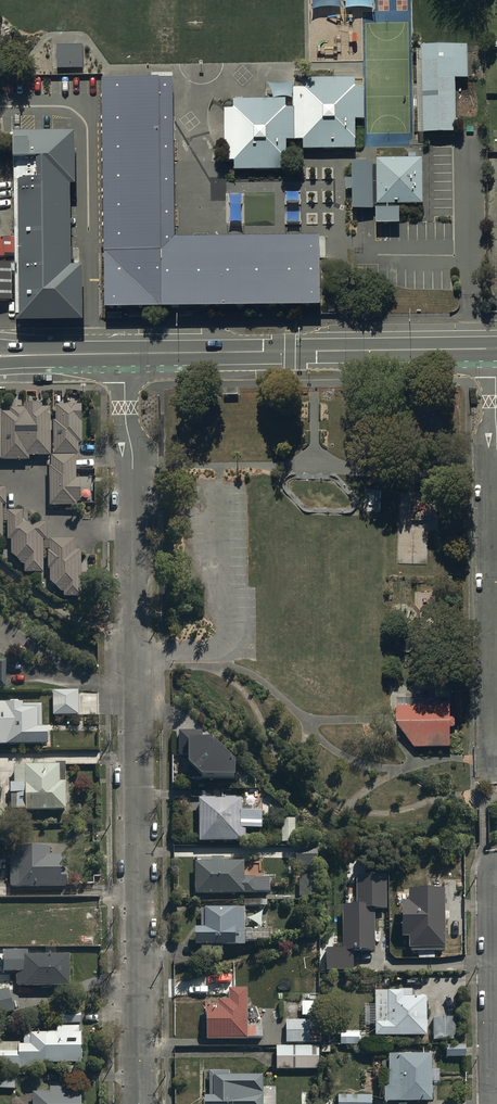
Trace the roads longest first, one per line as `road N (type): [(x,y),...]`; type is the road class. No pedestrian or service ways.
road 1 (residential): [(140,1103),(133,466),(124,355)]
road 2 (secondary): [(124,355),(495,349)]
road 3 (secondary): [(0,356),(124,355)]

